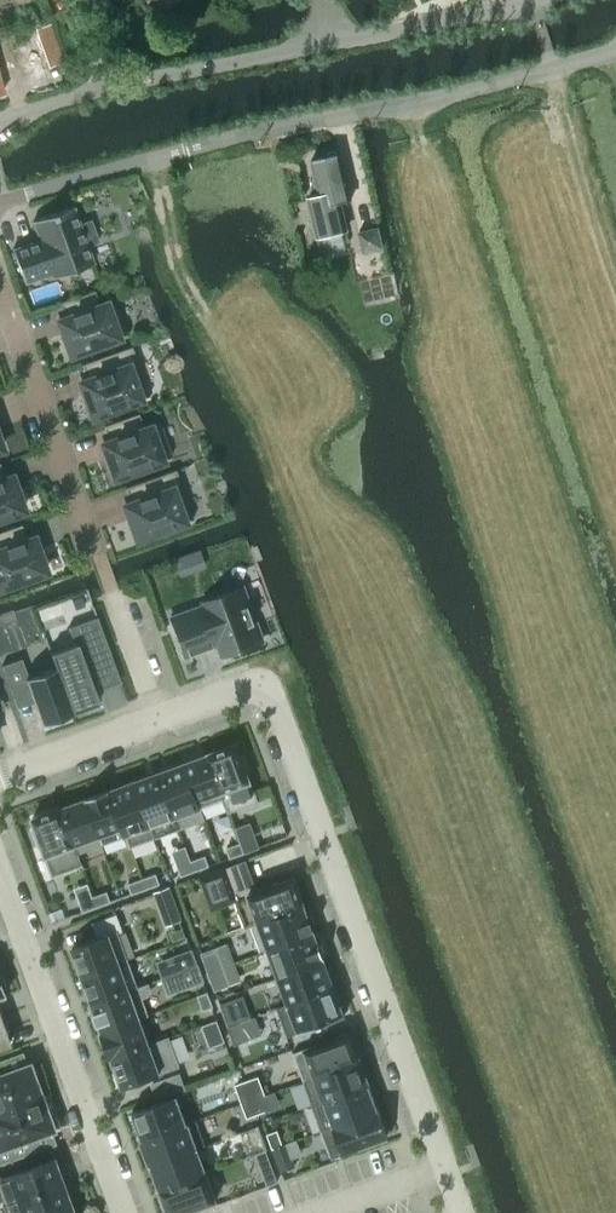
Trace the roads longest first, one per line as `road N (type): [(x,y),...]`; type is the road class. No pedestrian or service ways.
road 1 (residential): [(157,718),(240,689),(271,697),(462,1212)]
road 2 (unclassified): [(0,201),(185,149),(615,56)]
road 3 (unclassified): [(541,0),(113,84),(0,120)]
road 4 (residential): [(127,1212),(0,859)]
road 5 (residential): [(97,555),(0,292)]
road 6 (track): [(615,290),(555,72)]
road 7 (residential): [(0,777),(157,718)]
road 8 (residential): [(157,718),(111,593)]

